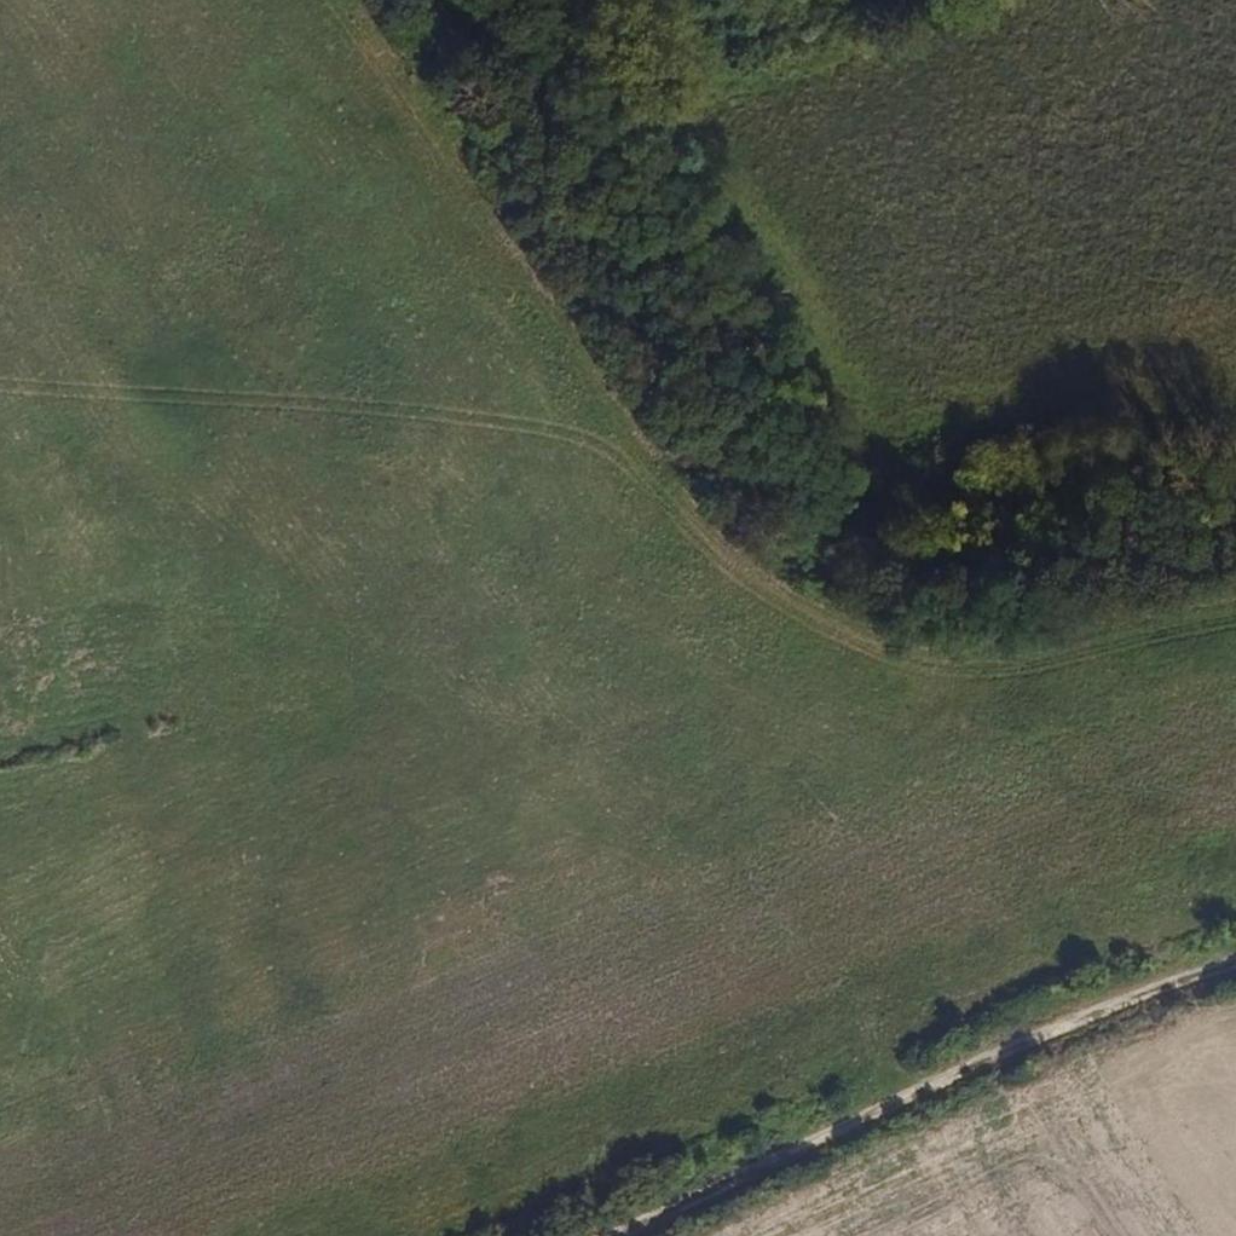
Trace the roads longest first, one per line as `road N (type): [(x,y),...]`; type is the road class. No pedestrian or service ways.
road 1 (track): [(1235,466),(886,500),(594,0)]
road 2 (track): [(1235,959),(1031,1036),(649,1235)]

